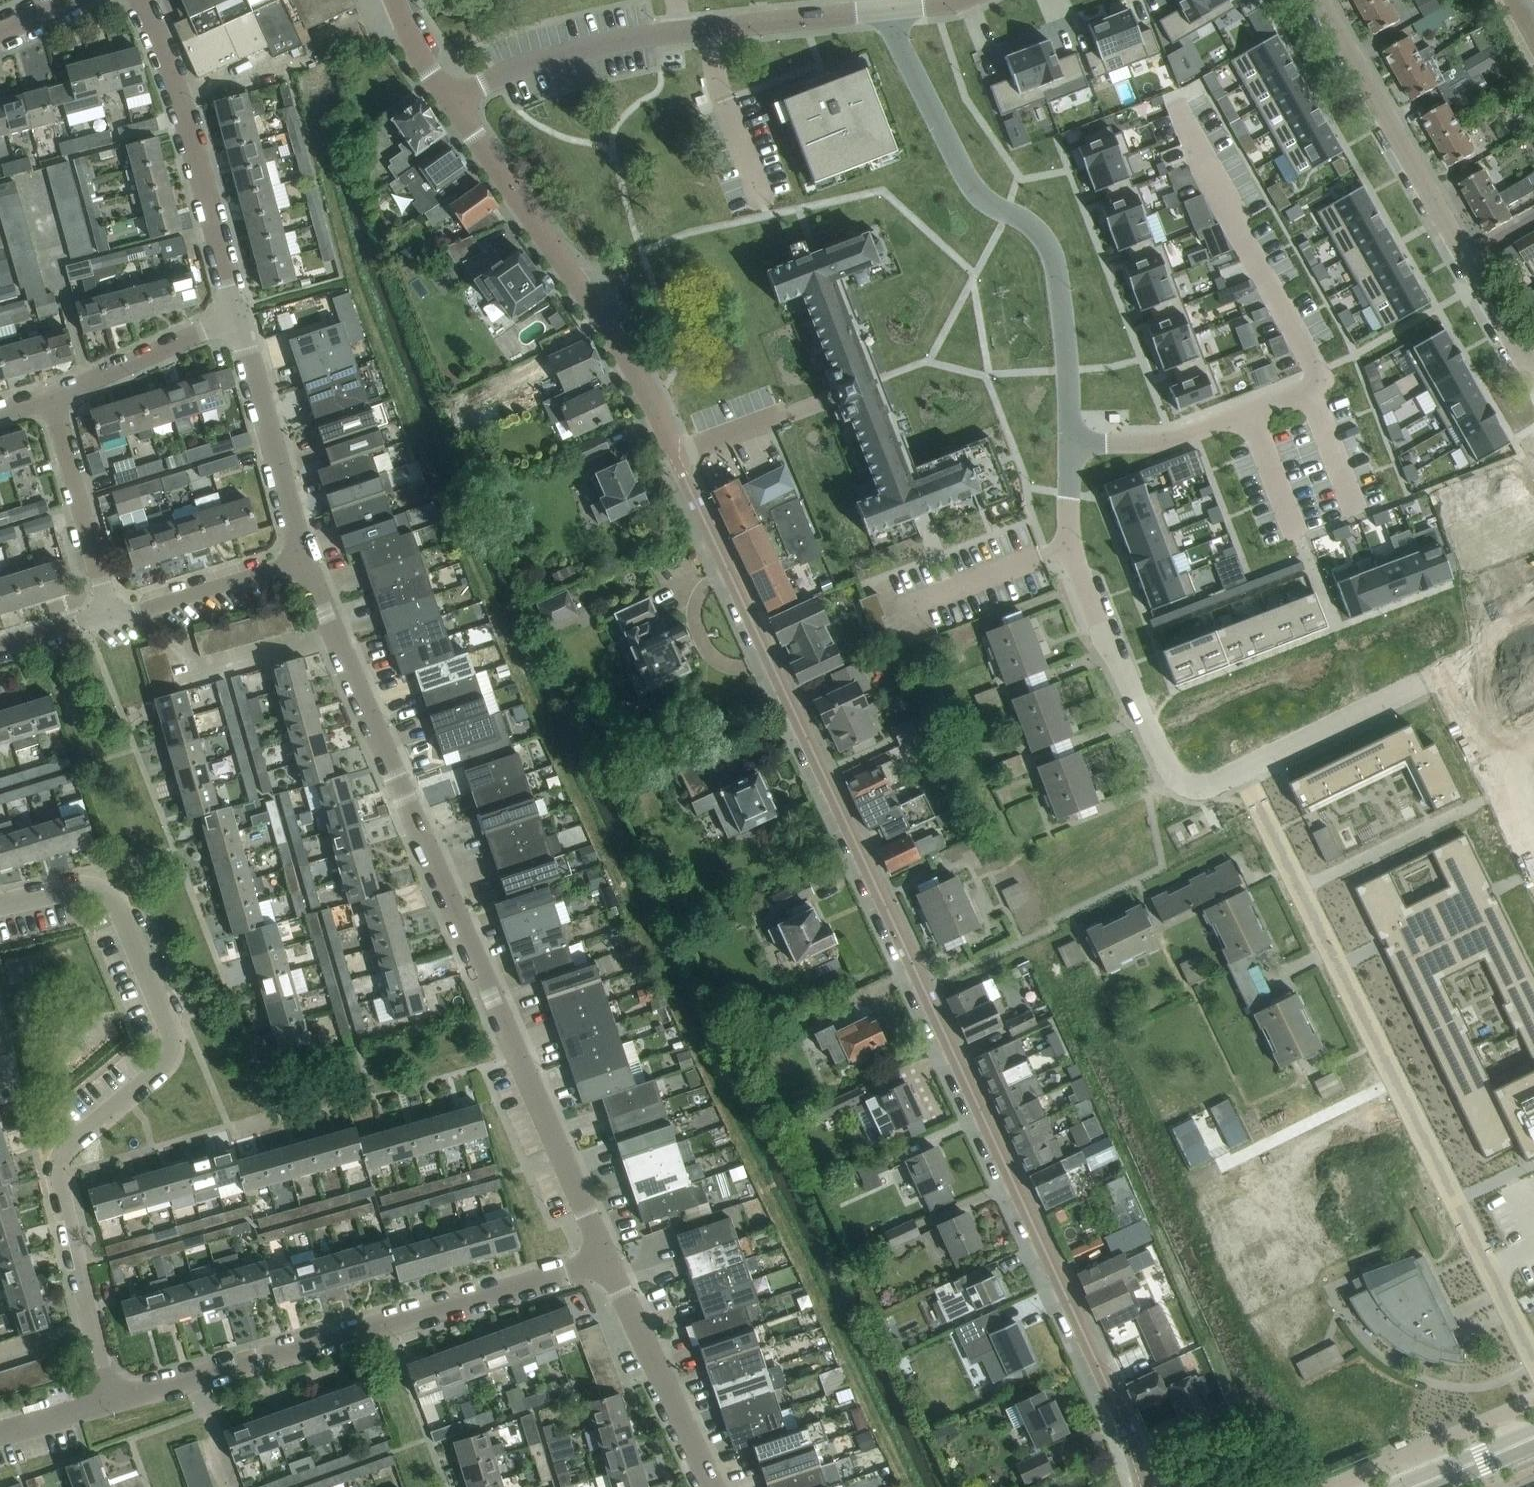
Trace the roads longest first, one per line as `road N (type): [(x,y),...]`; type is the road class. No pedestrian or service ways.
road 1 (tertiary): [(676,456),(1148,1467),(1149,1486)]
road 2 (residential): [(605,1261),(304,560)]
road 3 (residential): [(111,1403),(60,1168),(64,1151),(167,1068),(170,1018),(122,906),(104,888),(0,904)]
road 4 (residential): [(1533,1363),(1245,769)]
road 5 (residential): [(1070,544),(1067,370),(1054,261),(1033,226),(971,186),(896,36),(892,9)]
road 6 (residential): [(111,1403),(605,1261)]
road 7 (residential): [(451,103),(531,63),(655,34),(892,9)]
road 8 (tertiary): [(676,456),(610,330),(451,103)]
road 9 (residential): [(235,316),(187,124),(141,0)]
road 10 (residential): [(1319,0),(1466,258)]
road 11 (residential): [(1192,786),(1170,771),(1070,544)]
road 12 (residential): [(304,560),(235,316)]
road 13 (residential): [(1245,769),(1470,659)]
road 14 (residential): [(605,1261),(712,1486)]
road 15 (residential): [(109,616),(51,398)]
road 16 (residential): [(109,616),(304,560)]
road 17 (residential): [(235,316),(51,398)]
road 18 (tertiary): [(1415,1486),(1533,1437)]
road 19 (residential): [(1466,258),(1533,364)]

